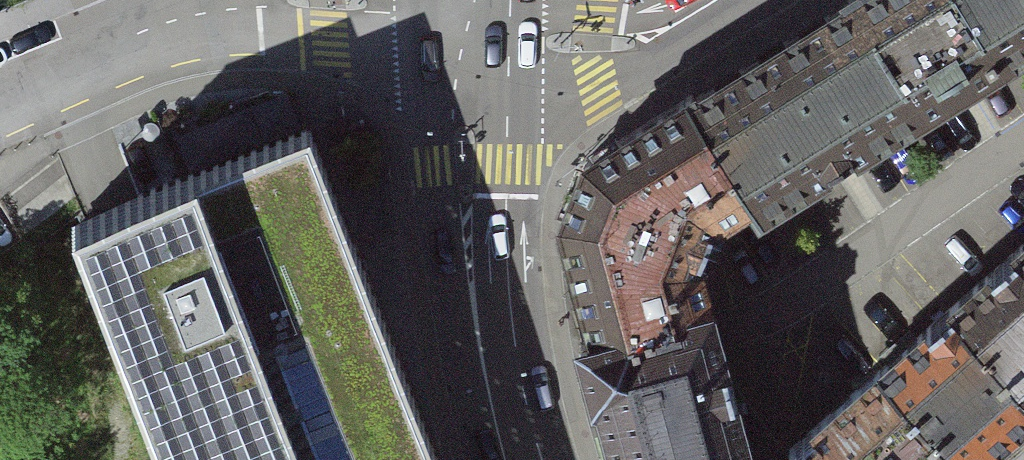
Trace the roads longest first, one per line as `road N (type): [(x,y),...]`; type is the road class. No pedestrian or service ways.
road 1 (residential): [(472,22),(326,2),(233,9),(150,35),(0,105)]
road 2 (secondary): [(472,22),(470,220),(497,415),(511,459)]
road 3 (residential): [(472,22),(612,42),(656,33),(722,0)]

